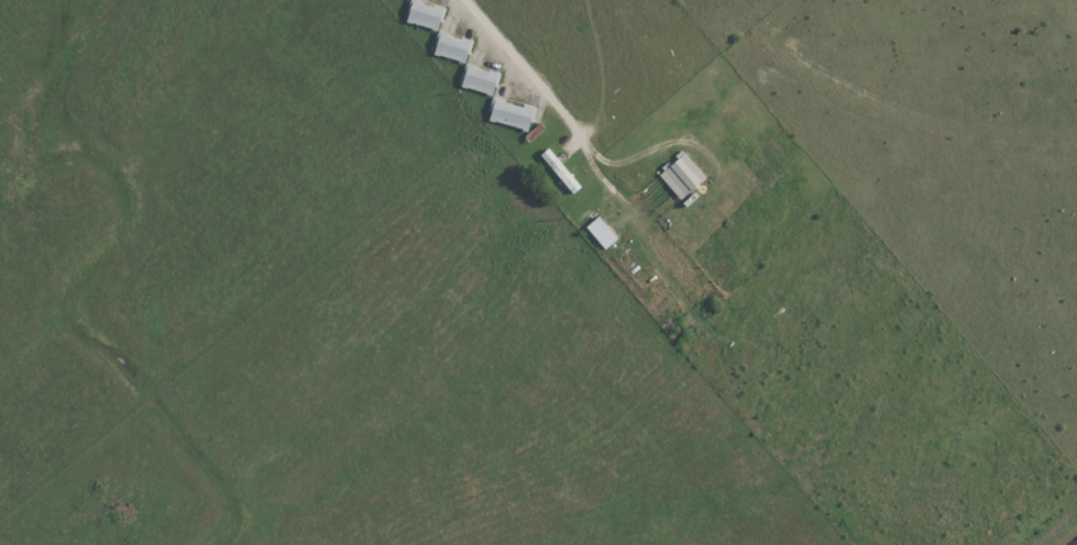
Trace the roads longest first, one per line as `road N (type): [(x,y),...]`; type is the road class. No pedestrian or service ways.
road 1 (residential): [(549,96),(464,0)]
road 2 (residential): [(0,336),(57,349),(124,349)]

